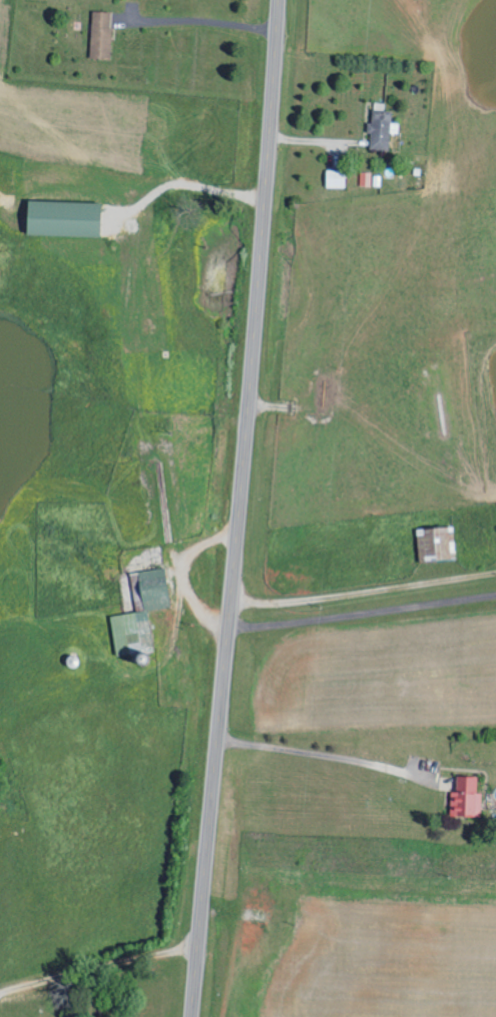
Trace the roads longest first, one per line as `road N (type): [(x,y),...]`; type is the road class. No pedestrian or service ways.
road 1 (primary): [(194,1016),(280,0)]
road 2 (residential): [(197,977),(0,1015)]

